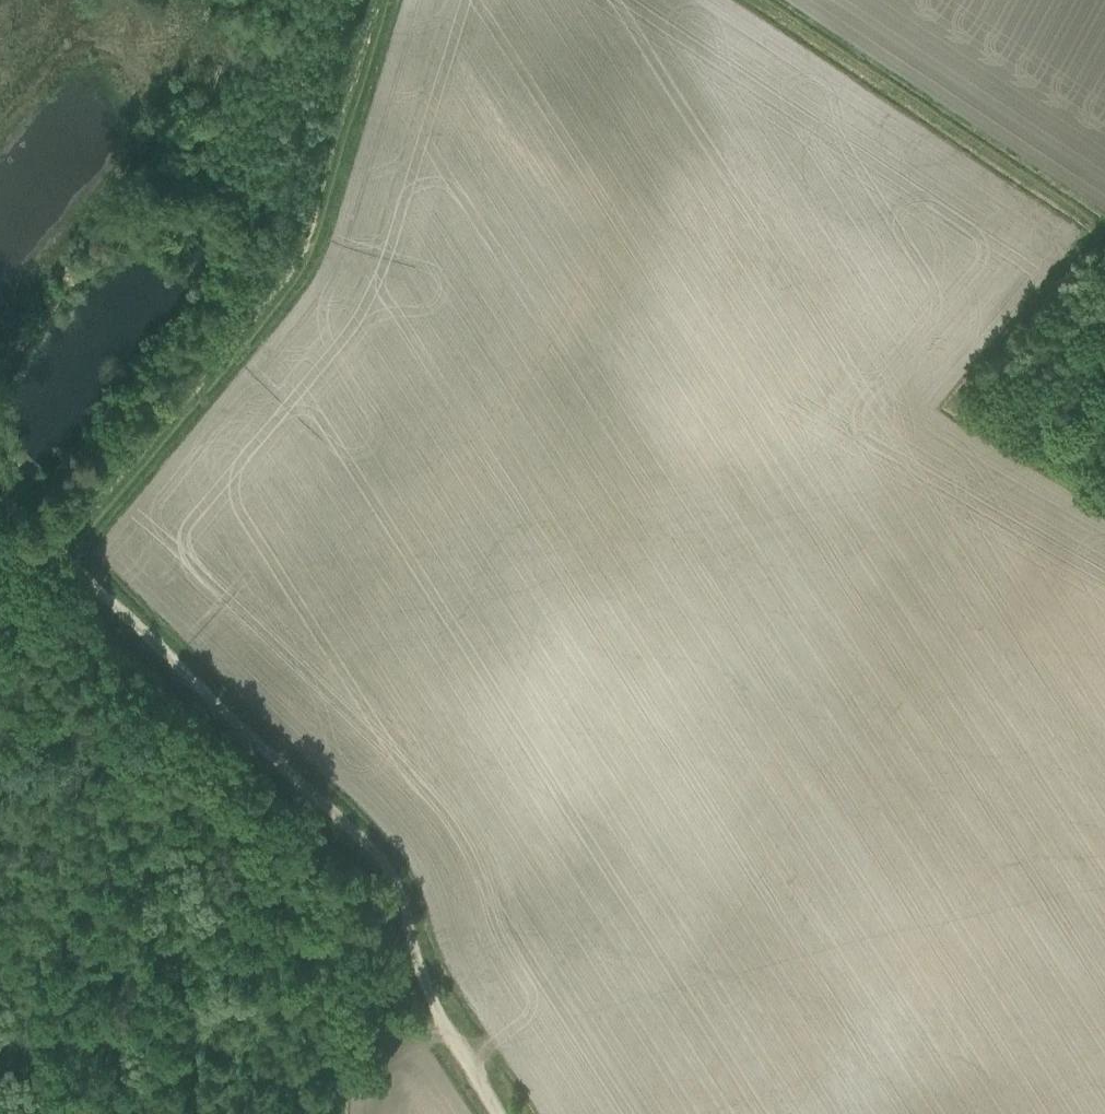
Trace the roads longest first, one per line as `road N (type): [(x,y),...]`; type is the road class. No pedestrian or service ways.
road 1 (track): [(497,1113),(436,1013),(399,895),(378,862),(65,561)]

